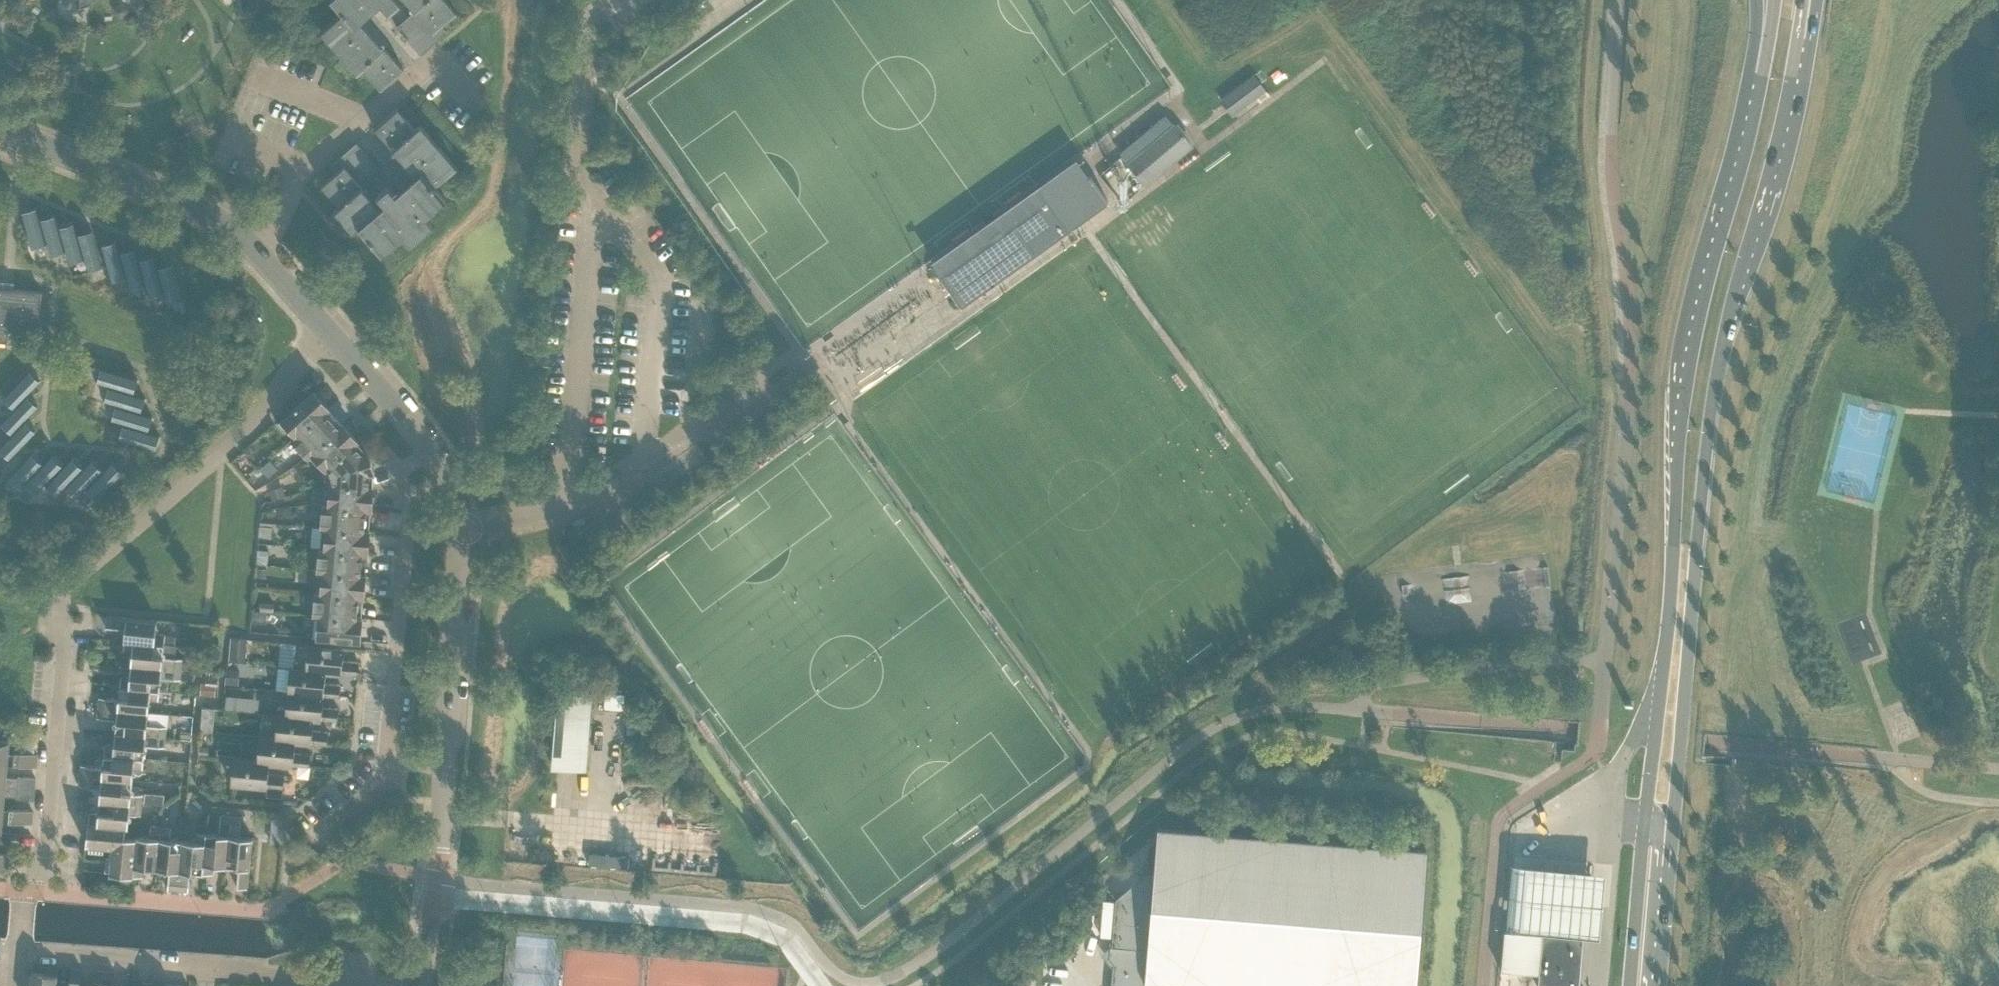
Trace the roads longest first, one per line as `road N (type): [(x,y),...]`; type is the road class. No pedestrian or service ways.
road 1 (primary): [(1657,985),(1716,371),(1788,109),(1802,25)]
road 2 (primary): [(1762,82),(1690,365),(1630,985)]
road 3 (residential): [(28,890),(43,832),(69,592),(234,444),(332,336)]
road 4 (residential): [(373,985),(18,949)]
road 5 (residential): [(441,467),(406,484),(393,766),(385,784)]
road 6 (residential): [(259,252),(295,182),(362,115),(436,62),(471,107)]
road 7 (tertiary): [(259,252),(194,206),(0,127)]
road 8 (tertiary): [(442,806),(463,525)]
road 9 (tertiary): [(417,985),(442,806)]
road 10 (tertiary): [(441,467),(332,336)]

